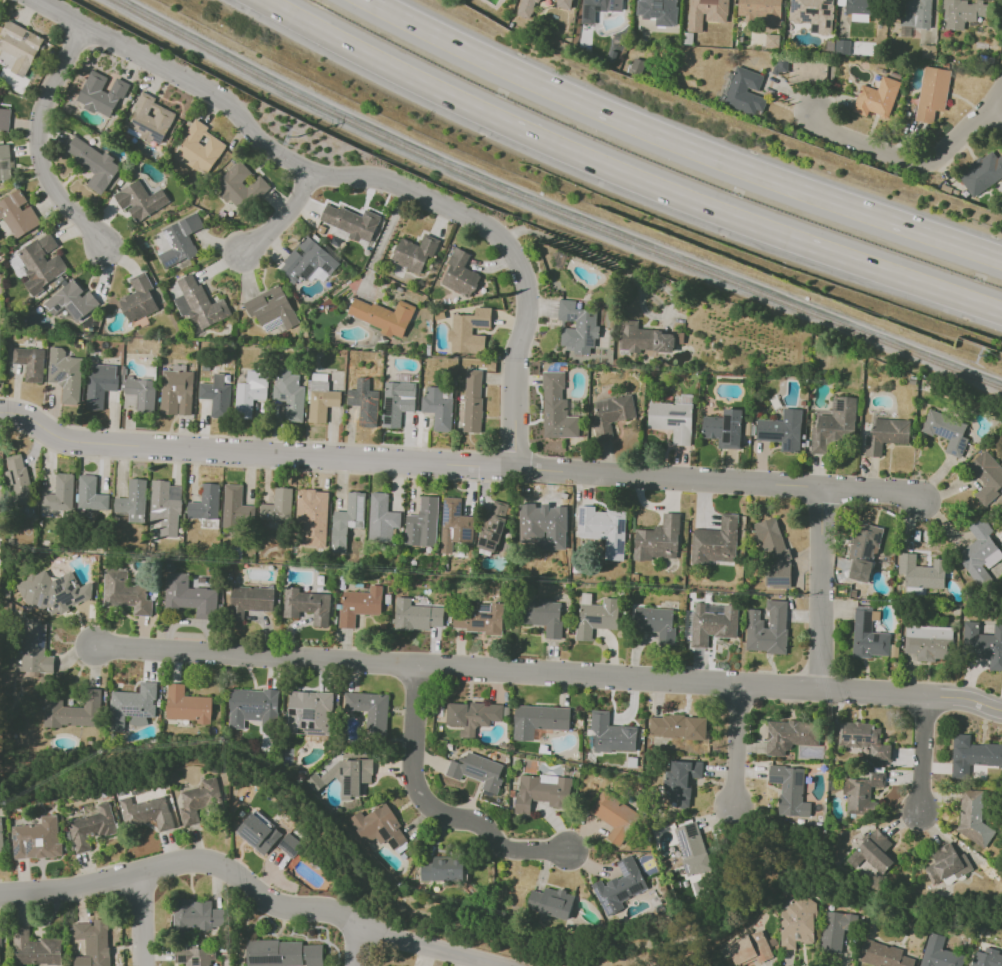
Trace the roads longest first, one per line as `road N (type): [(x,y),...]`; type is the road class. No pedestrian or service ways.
road 1 (track): [(94,0),(454,180),(1001,397)]
road 2 (residential): [(926,503),(898,492),(70,445),(24,418),(0,417)]
road 3 (residential): [(1001,710),(965,698),(90,648)]
road 4 (motorway): [(257,0),(361,59),(622,179),(1001,318)]
road 5 (residential): [(515,469),(517,357),(531,320),(506,242),(485,223),(377,178),(308,172),(257,137),(225,102),(33,0)]
road 6 (motorway): [(1001,263),(642,132),(361,0)]
road 7 (residential): [(499,965),(327,910),(276,904),(207,864),(180,862),(90,886),(0,897)]
road 8 (residential): [(416,666),(412,778),(426,805),(480,824),(502,849),(571,853)]
road 9 (residential): [(83,27),(42,108),(36,144),(57,197),(105,249)]
road 10 (residential): [(1001,100),(995,115),(927,170),(835,135),(814,117)]
road 11 (residential): [(820,689),(821,487)]
road 12 (residential): [(741,686),(737,815)]

